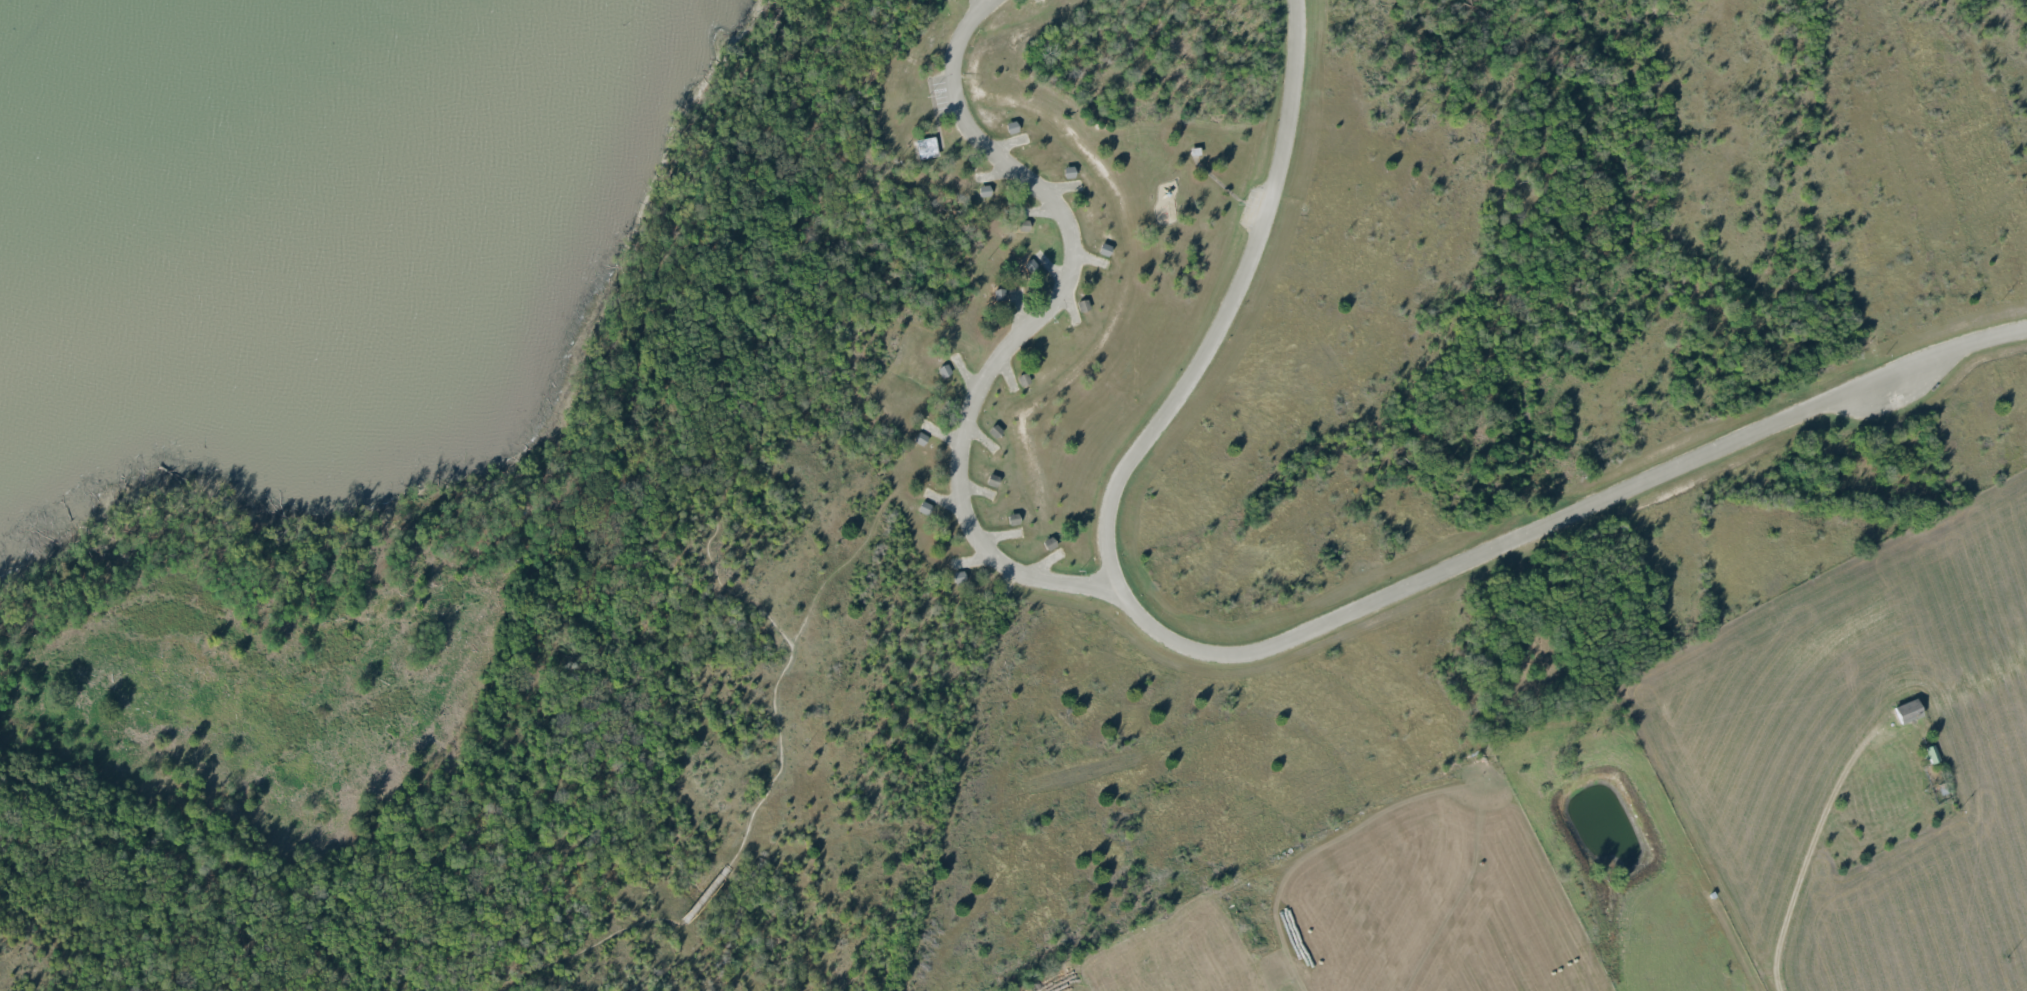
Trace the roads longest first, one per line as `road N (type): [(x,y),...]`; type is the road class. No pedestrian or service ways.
road 1 (residential): [(1118,575),(1138,611),(1183,653),(1292,639),(1386,610),(1558,518),(1813,410),(2026,343)]
road 2 (residential): [(1118,575),(1082,586),(1033,583),(977,549),(957,484),(977,383),(1069,271),(1065,219),(955,133),(968,34),(1001,0)]
road 3 (residential): [(1285,0),(1296,75),(1261,236),(1199,366),(1113,493),(1118,575)]

